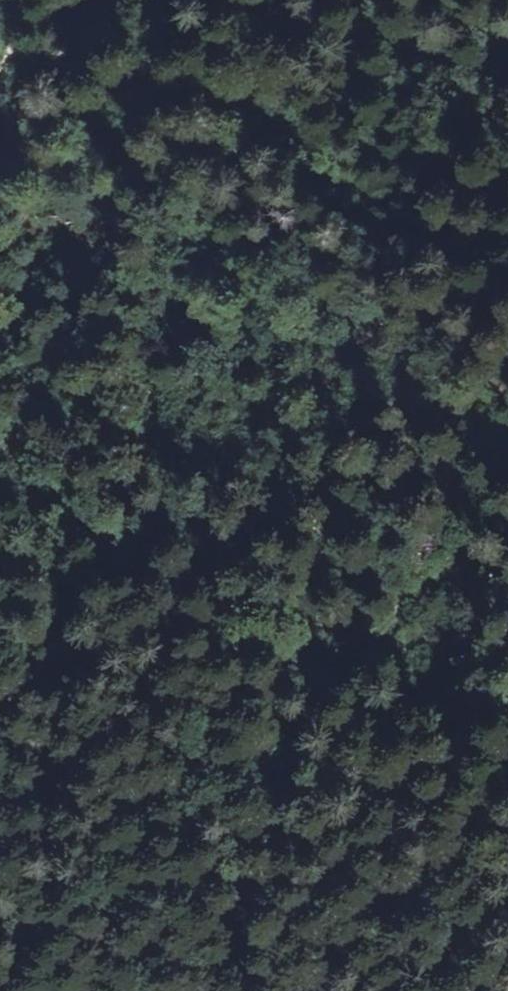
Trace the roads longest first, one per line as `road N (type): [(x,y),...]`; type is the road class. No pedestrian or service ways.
road 1 (track): [(0,171),(125,0)]

